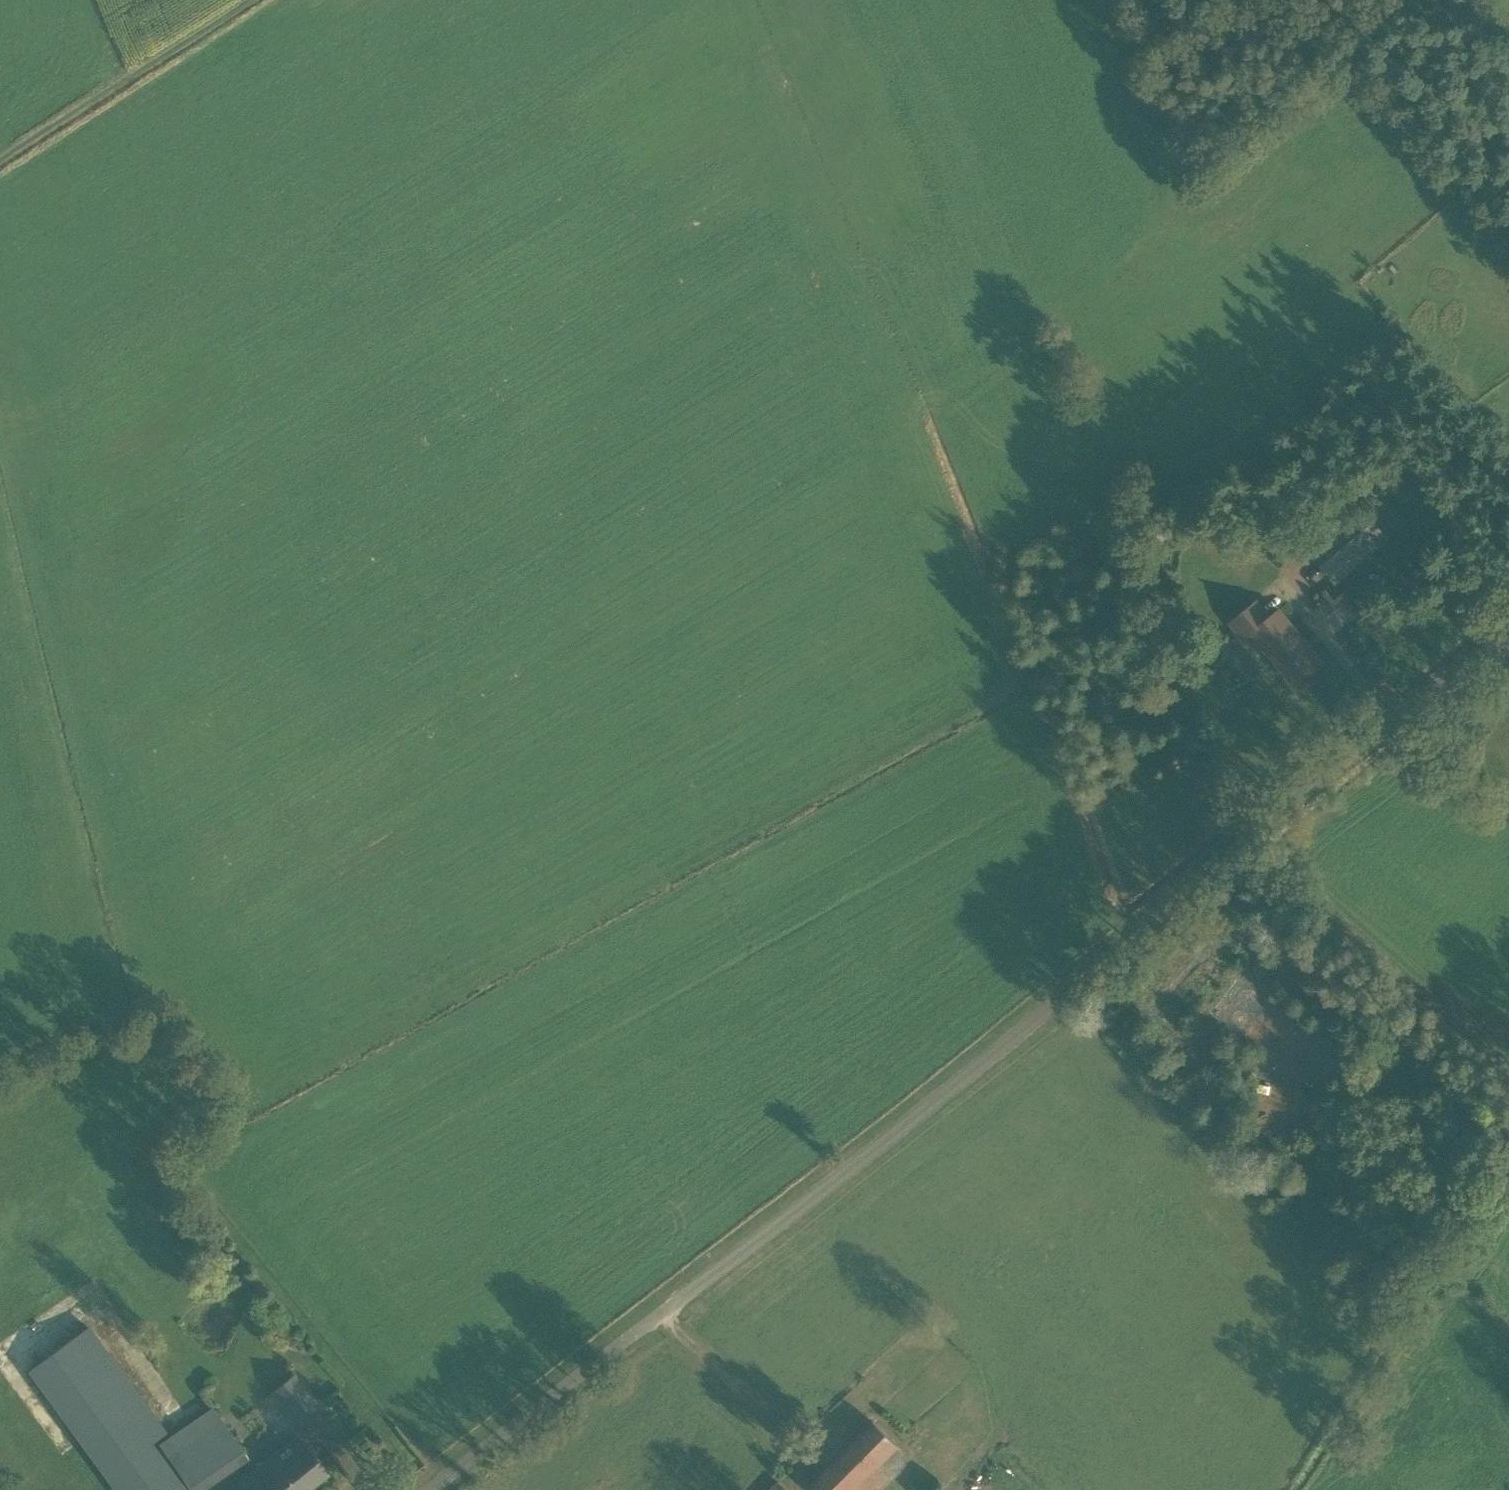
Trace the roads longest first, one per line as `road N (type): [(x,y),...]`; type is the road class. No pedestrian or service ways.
road 1 (unclassified): [(439,1489),(845,1173),(1508,627)]
road 2 (track): [(0,159),(244,0)]

